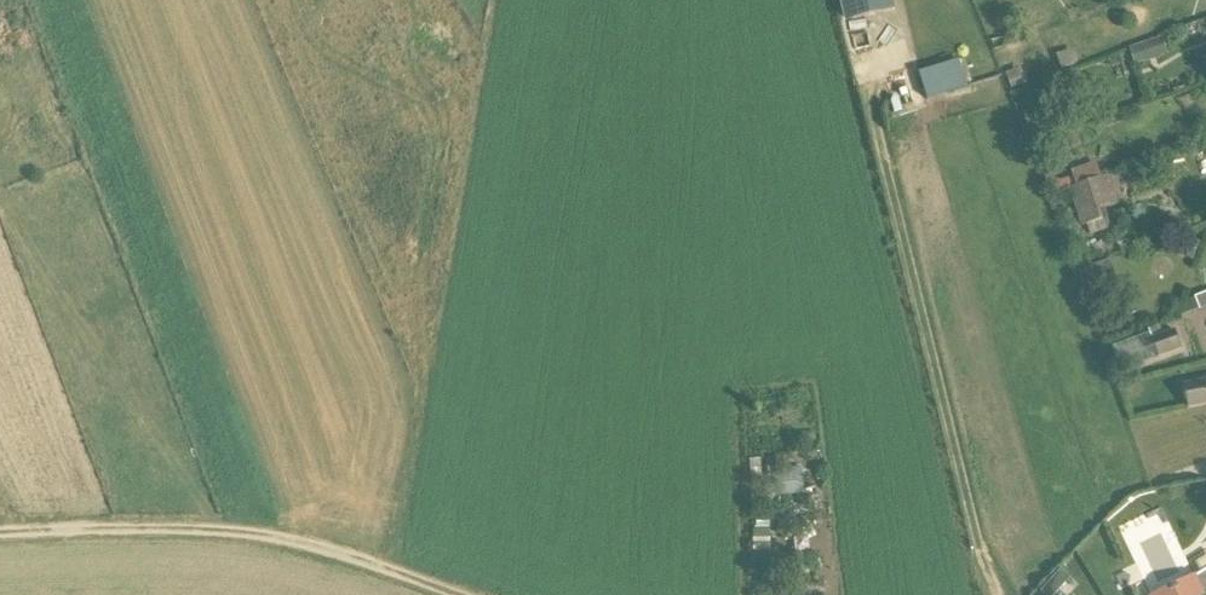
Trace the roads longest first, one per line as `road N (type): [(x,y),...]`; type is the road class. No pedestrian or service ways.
road 1 (track): [(485,594),(221,522),(0,528)]

